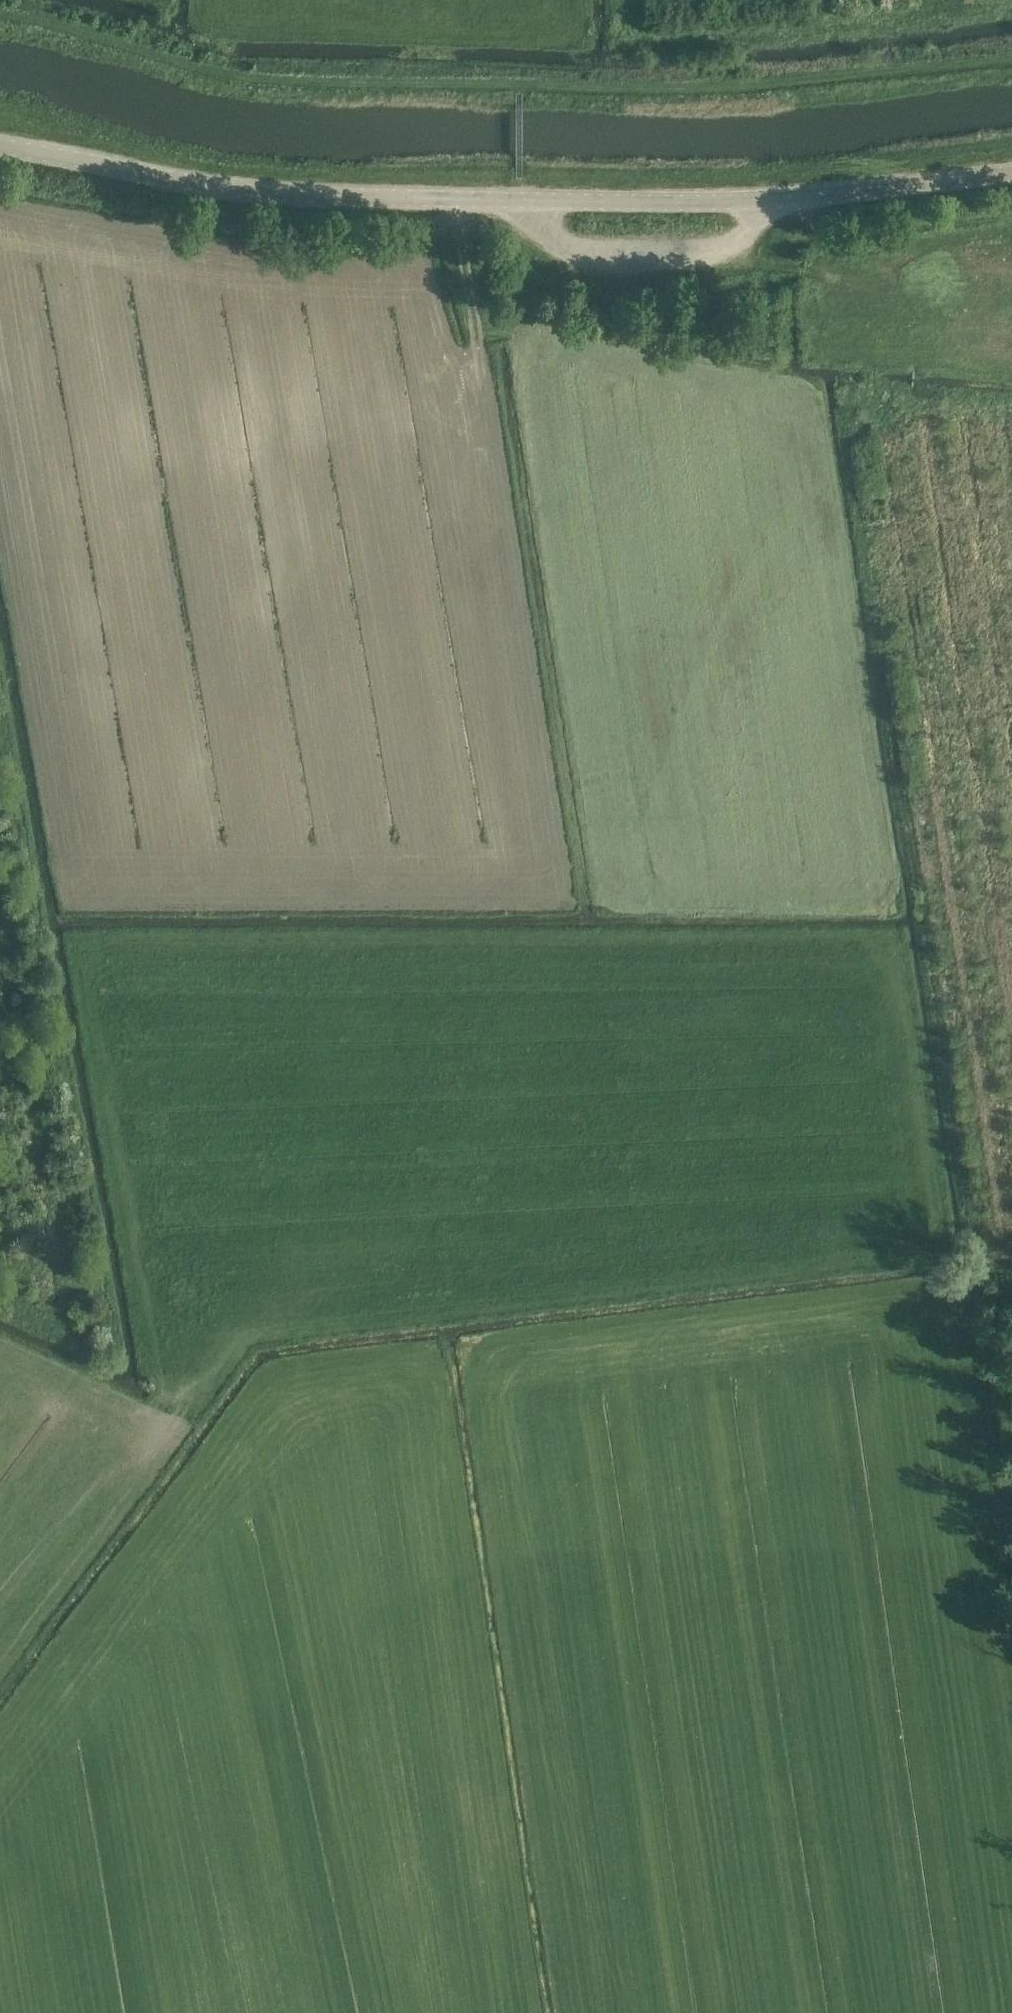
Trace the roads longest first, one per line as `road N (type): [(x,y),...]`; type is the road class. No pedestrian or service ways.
road 1 (tertiary): [(1011,173),(771,202),(520,201),(227,192),(0,146)]
road 2 (track): [(520,201),(550,245),(731,247),(771,202)]

